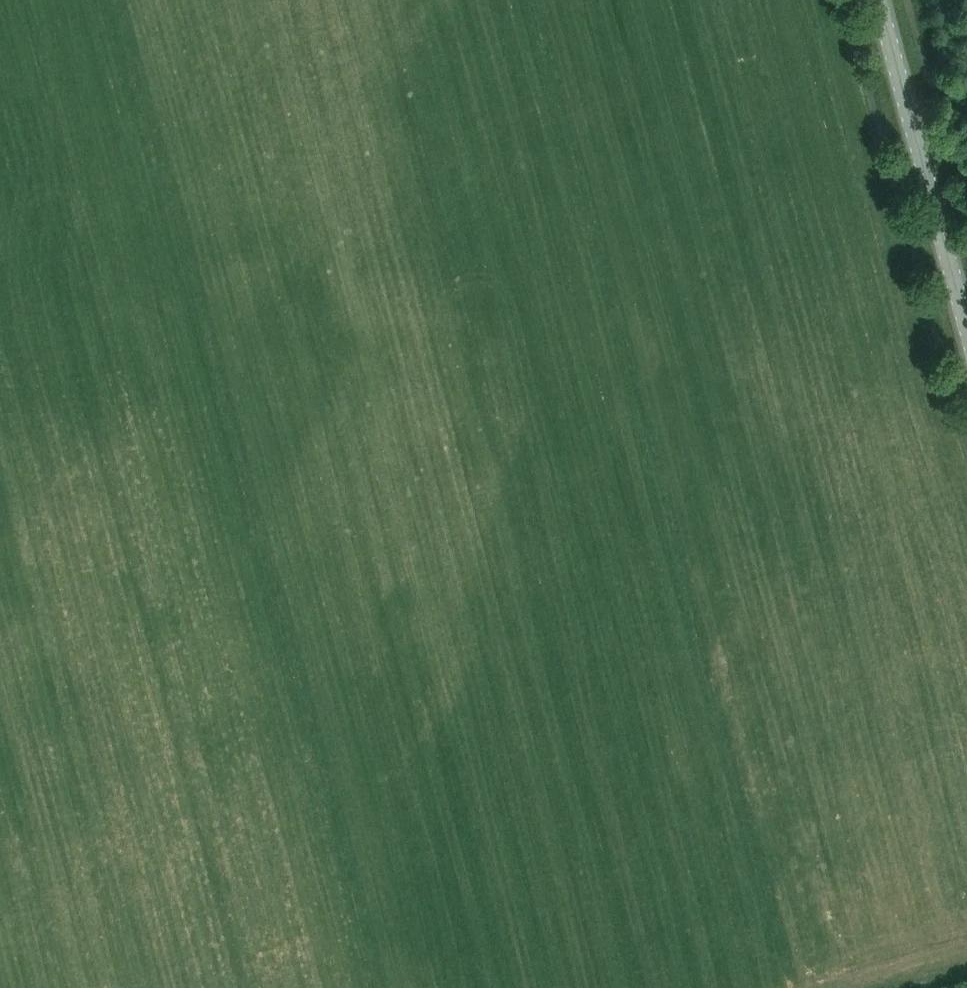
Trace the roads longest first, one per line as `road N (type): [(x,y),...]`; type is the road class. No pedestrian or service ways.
road 1 (tertiary): [(966,298),(882,0)]

